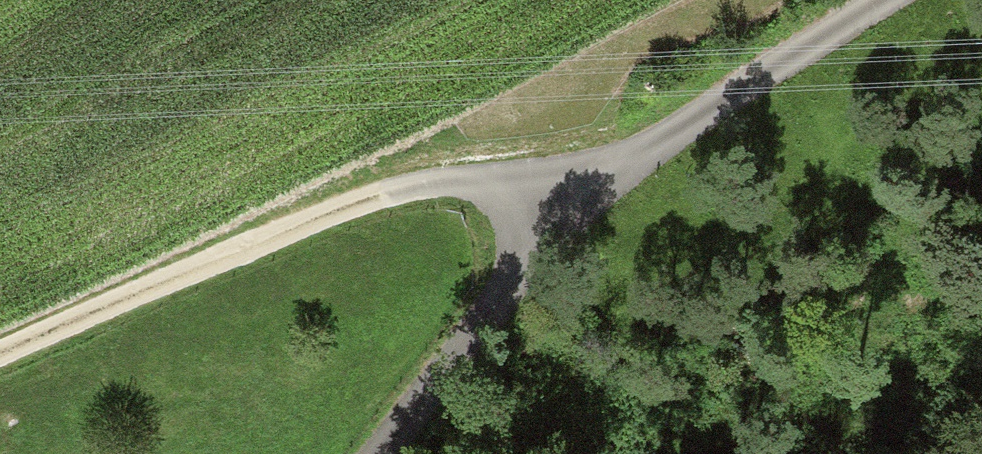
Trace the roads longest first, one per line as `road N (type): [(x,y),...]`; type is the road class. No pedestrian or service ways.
road 1 (track): [(569,184),(441,190),(346,204),(0,360)]
road 2 (track): [(569,184),(895,0)]
road 3 (unclassified): [(385,453),(569,184)]

